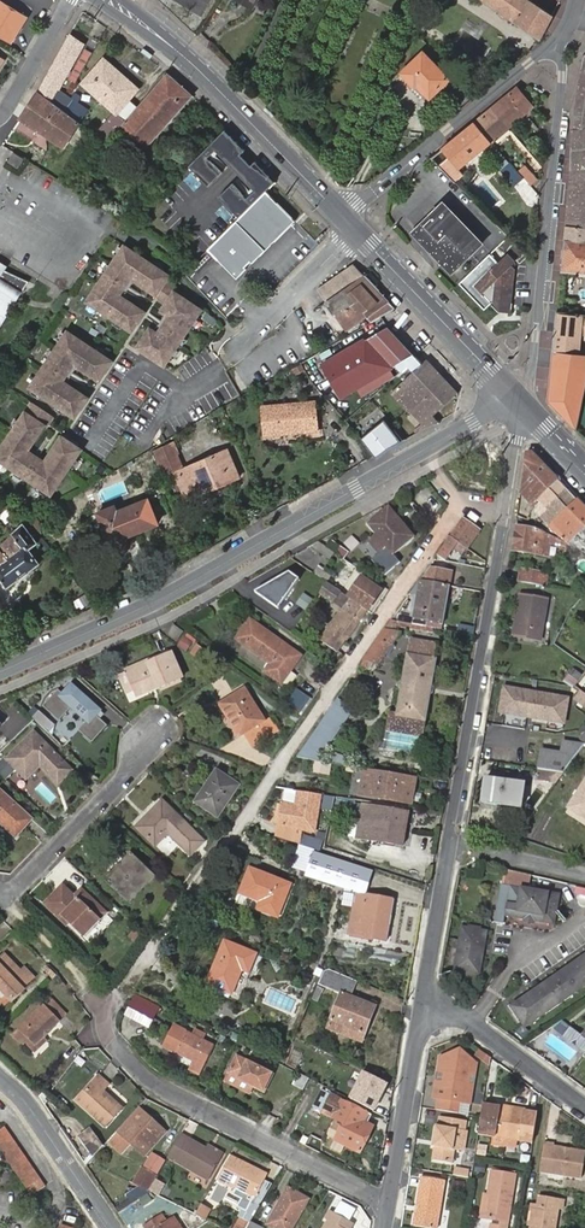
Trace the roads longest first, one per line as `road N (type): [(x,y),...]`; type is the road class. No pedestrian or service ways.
road 1 (residential): [(0,674),(176,593),(517,397)]
road 2 (residential): [(517,397),(505,517),(449,845)]
road 3 (residential): [(107,1005),(104,1031),(155,1084),(390,1205)]
road 4 (residential): [(517,397),(530,372),(562,64),(555,41)]
road 5 (primary): [(341,218),(203,73),(110,0)]
road 6 (residential): [(555,41),(341,218)]
road 7 (primary): [(517,397),(357,234)]
road 8 (residential): [(0,893),(15,890),(128,775),(149,738)]
road 9 (residential): [(423,1009),(390,1205)]
road 10 (residential): [(115,1227),(35,1107),(0,1071)]
road 11 (residential): [(423,1009),(472,1023),(584,1106)]
road 12 (residential): [(357,234),(223,362)]
road 13 (residential): [(449,845),(423,1009)]
road 14 (residential): [(73,0),(0,121)]
road 15 (residential): [(449,845),(584,874)]

